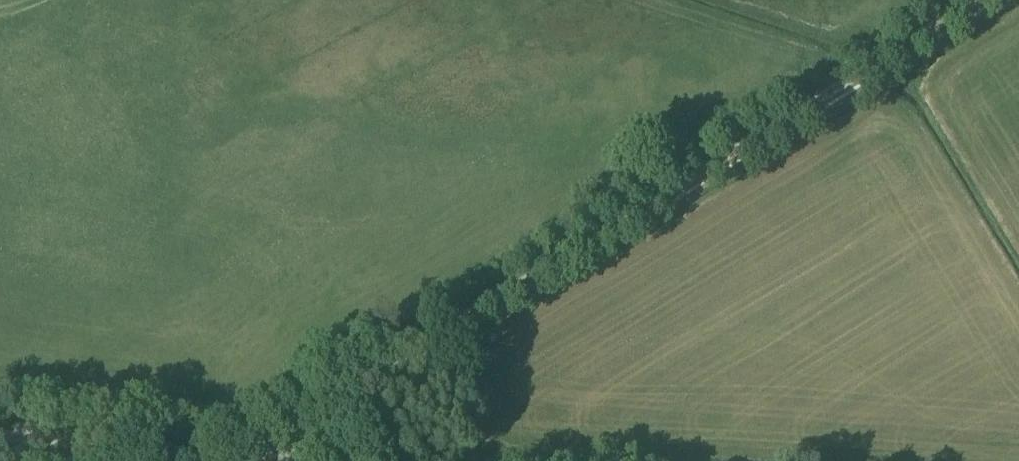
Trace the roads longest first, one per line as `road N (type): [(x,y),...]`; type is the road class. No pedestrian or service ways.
road 1 (track): [(979,0),(233,455)]
road 2 (track): [(0,426),(233,455)]

